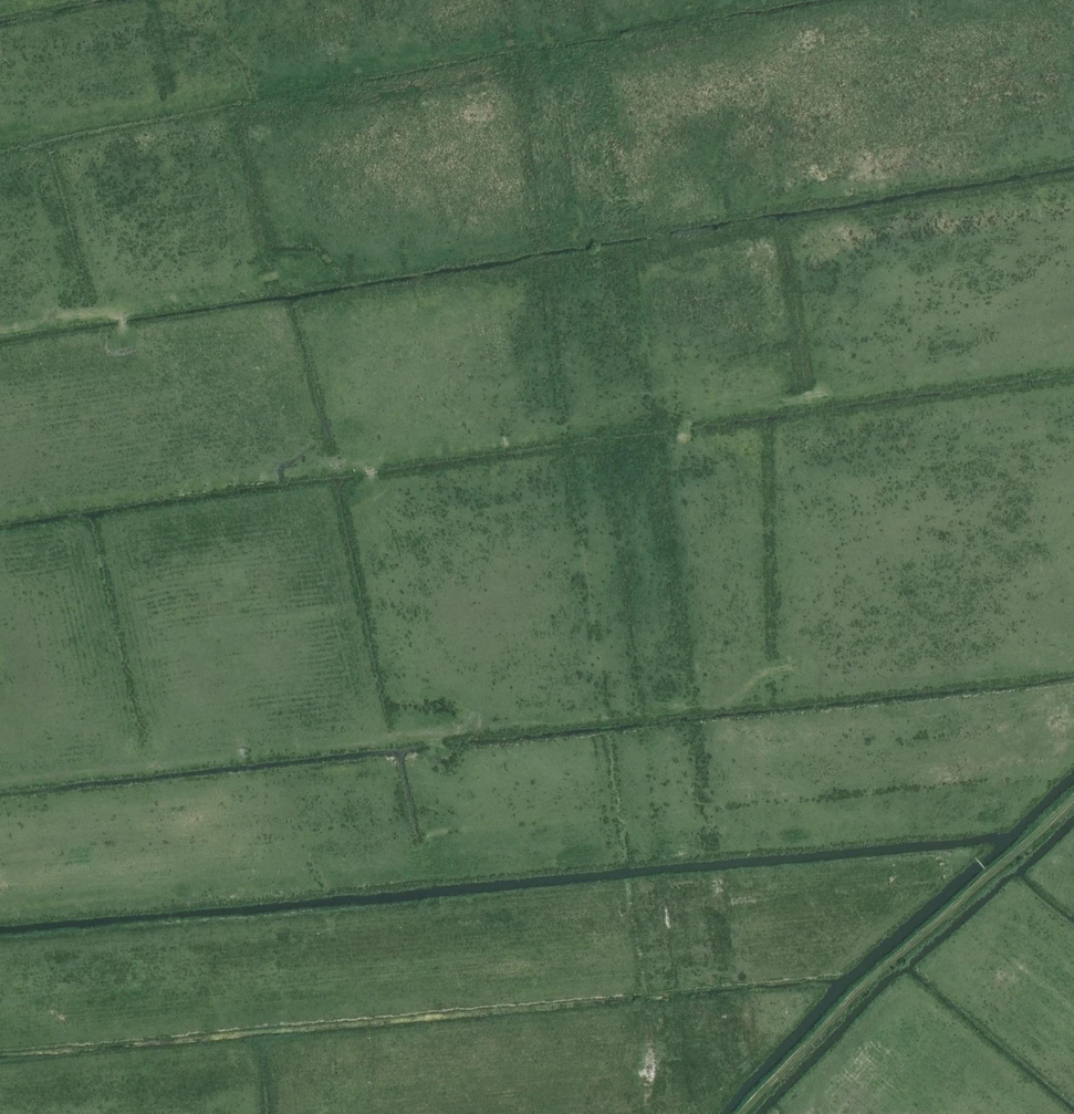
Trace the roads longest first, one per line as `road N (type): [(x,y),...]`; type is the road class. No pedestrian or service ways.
road 1 (track): [(1073,798),(869,982),(744,1113)]

